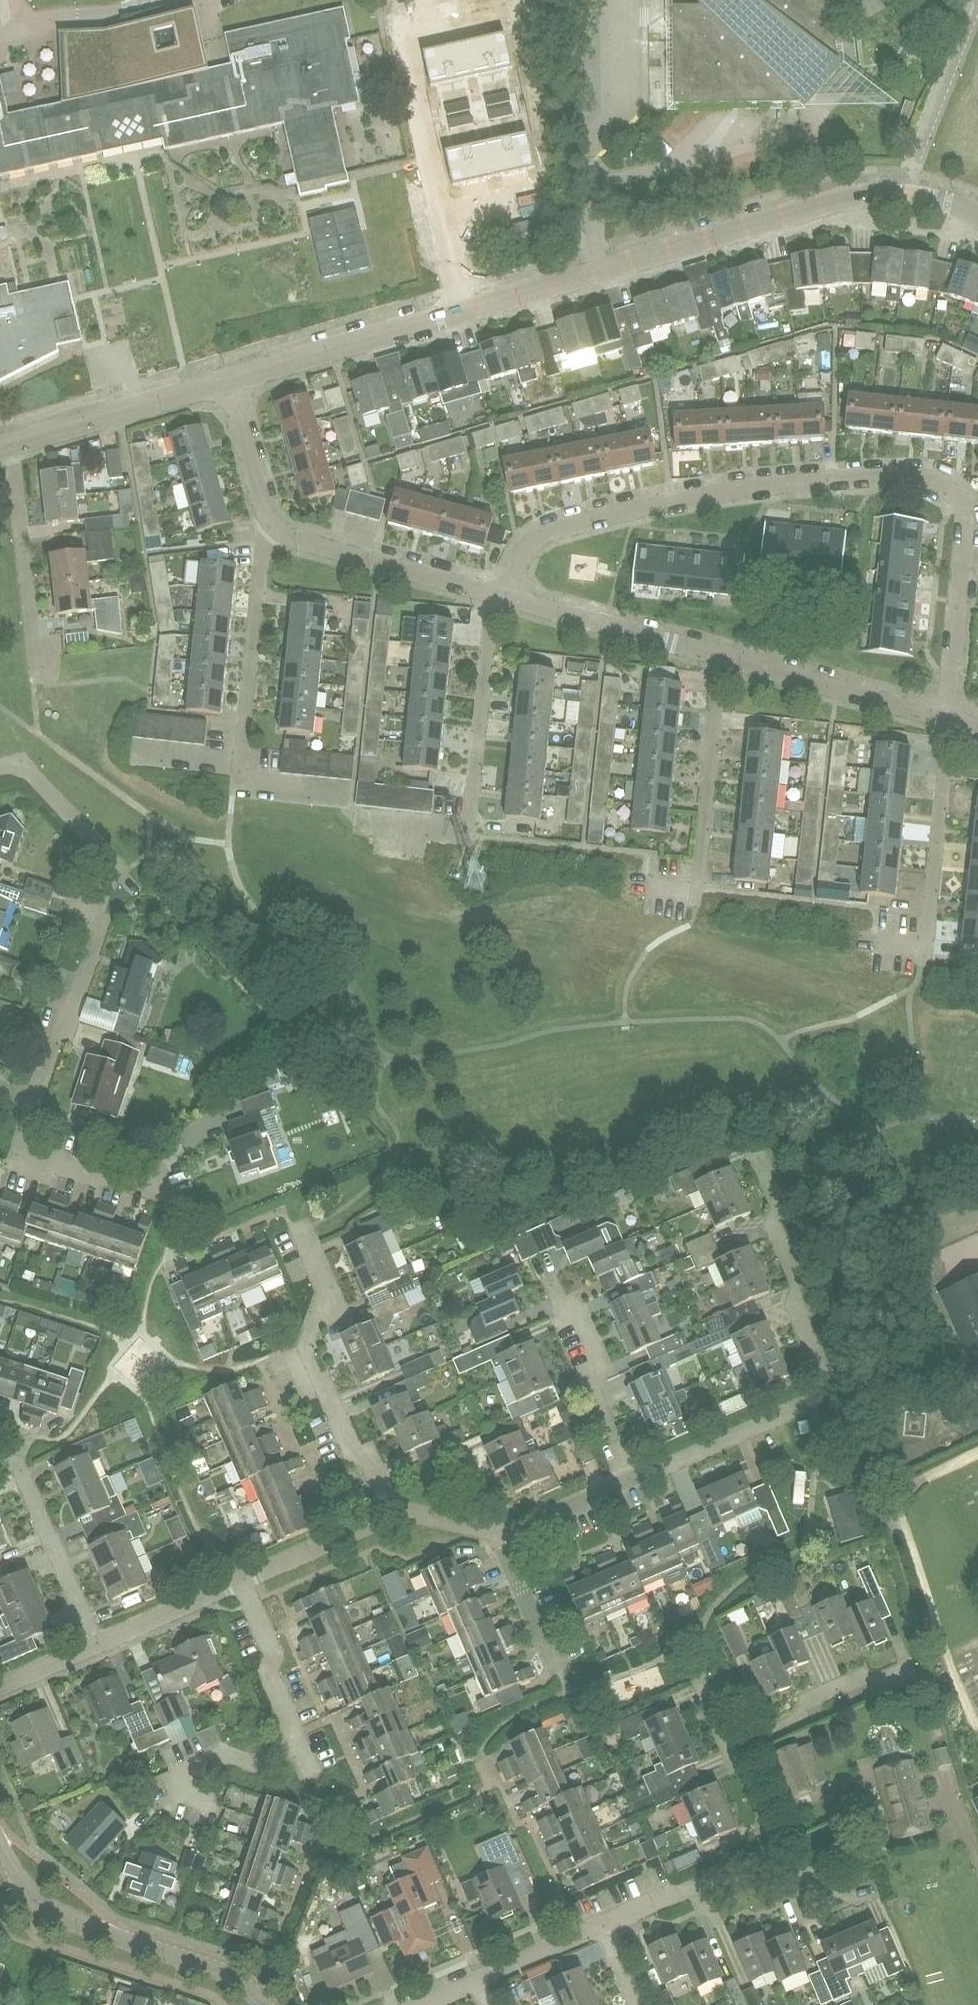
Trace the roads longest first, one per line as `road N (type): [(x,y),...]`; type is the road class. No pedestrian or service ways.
road 1 (residential): [(224,381),(870,191),(943,202),(977,218)]
road 2 (residential): [(948,722),(951,510),(942,492),(920,479),(678,495),(599,510),(513,555),(491,596)]
road 3 (residential): [(169,1209),(147,1183),(23,1158),(118,870),(13,764),(0,767)]
road 4 (residential): [(630,1480),(815,1399),(825,1387),(793,1303),(799,1285),(775,1224),(781,1204),(756,1143)]
road 5 (residential): [(216,1804),(178,1791),(182,1771),(224,1749),(257,1763),(300,1748),(268,1670),(275,1653),(242,1579)]
road 6 (residential): [(397,1512),(371,1461),(353,1457),(304,1343),(331,1290),(301,1220)]
road 7 (unclassified): [(262,2004),(222,1974),(63,1919),(32,1897),(0,1839)]
road 8 (residential): [(652,885),(698,890),(718,658)]
road 9 (residential): [(879,941),(925,945),(948,722)]
road 10 (residential): [(241,764),(259,561),(279,531)]
road 11 (residential): [(466,834),(491,596)]
road 12 (residential): [(35,680),(11,442)]
road 13 (residential): [(948,722),(718,658)]
road 14 (residential): [(718,658),(491,596)]
road 15 (residential): [(630,1480),(547,1271)]
road 16 (residential): [(491,596),(279,531)]
road 17 (residential): [(11,442),(224,381)]
road 18 (residential): [(96,1641),(16,1461),(0,1456)]
road 19 (residential): [(770,1863),(779,1836),(701,1676)]
road 20 (residential): [(602,1924),(746,1861),(770,1863)]
road 21 (residential): [(242,1579),(397,1512)]
road 22 (residential): [(279,531),(224,381)]
road 23 (residential): [(96,1641),(242,1579)]
road 24 (residential): [(560,1668),(500,1534)]
road 25 (residential): [(500,1534),(630,1480)]
road 26 (residential): [(474,1981),(602,1924)]

